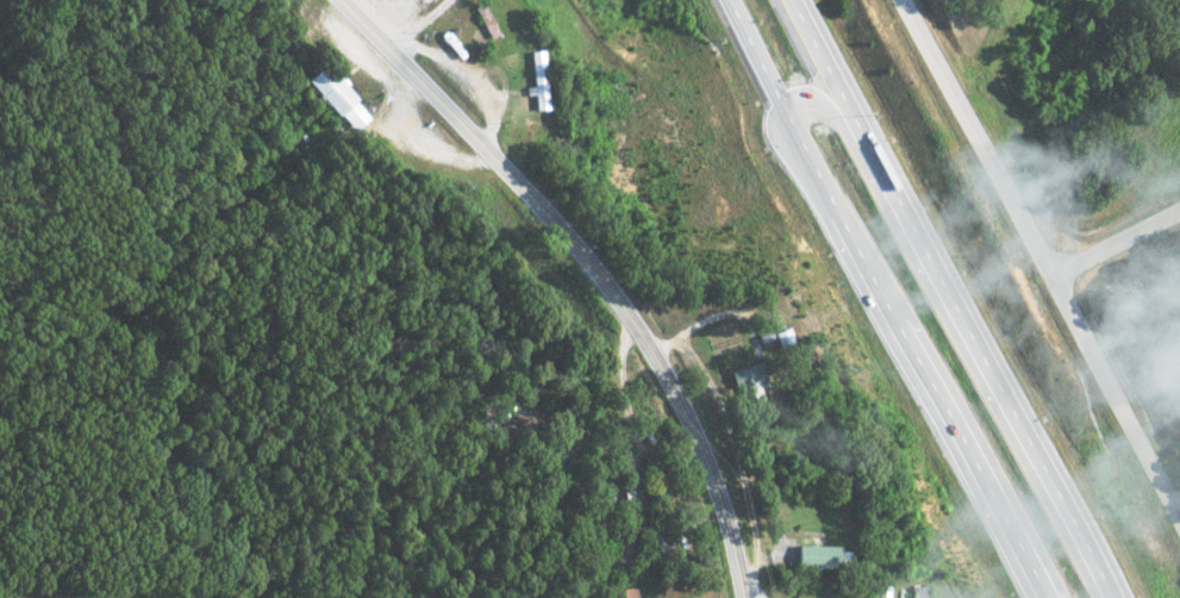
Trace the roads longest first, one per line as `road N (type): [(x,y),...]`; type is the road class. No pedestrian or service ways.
road 1 (residential): [(742,597),(692,431),(608,289),(341,0)]
road 2 (trunk): [(1116,597),(849,100)]
road 3 (trunk): [(899,311),(1052,597)]
road 4 (residential): [(907,0),(1049,264)]
road 5 (residential): [(1049,264),(1179,515)]
road 6 (trunk): [(783,99),(899,311)]
road 7 (residential): [(1049,264),(1179,208)]

